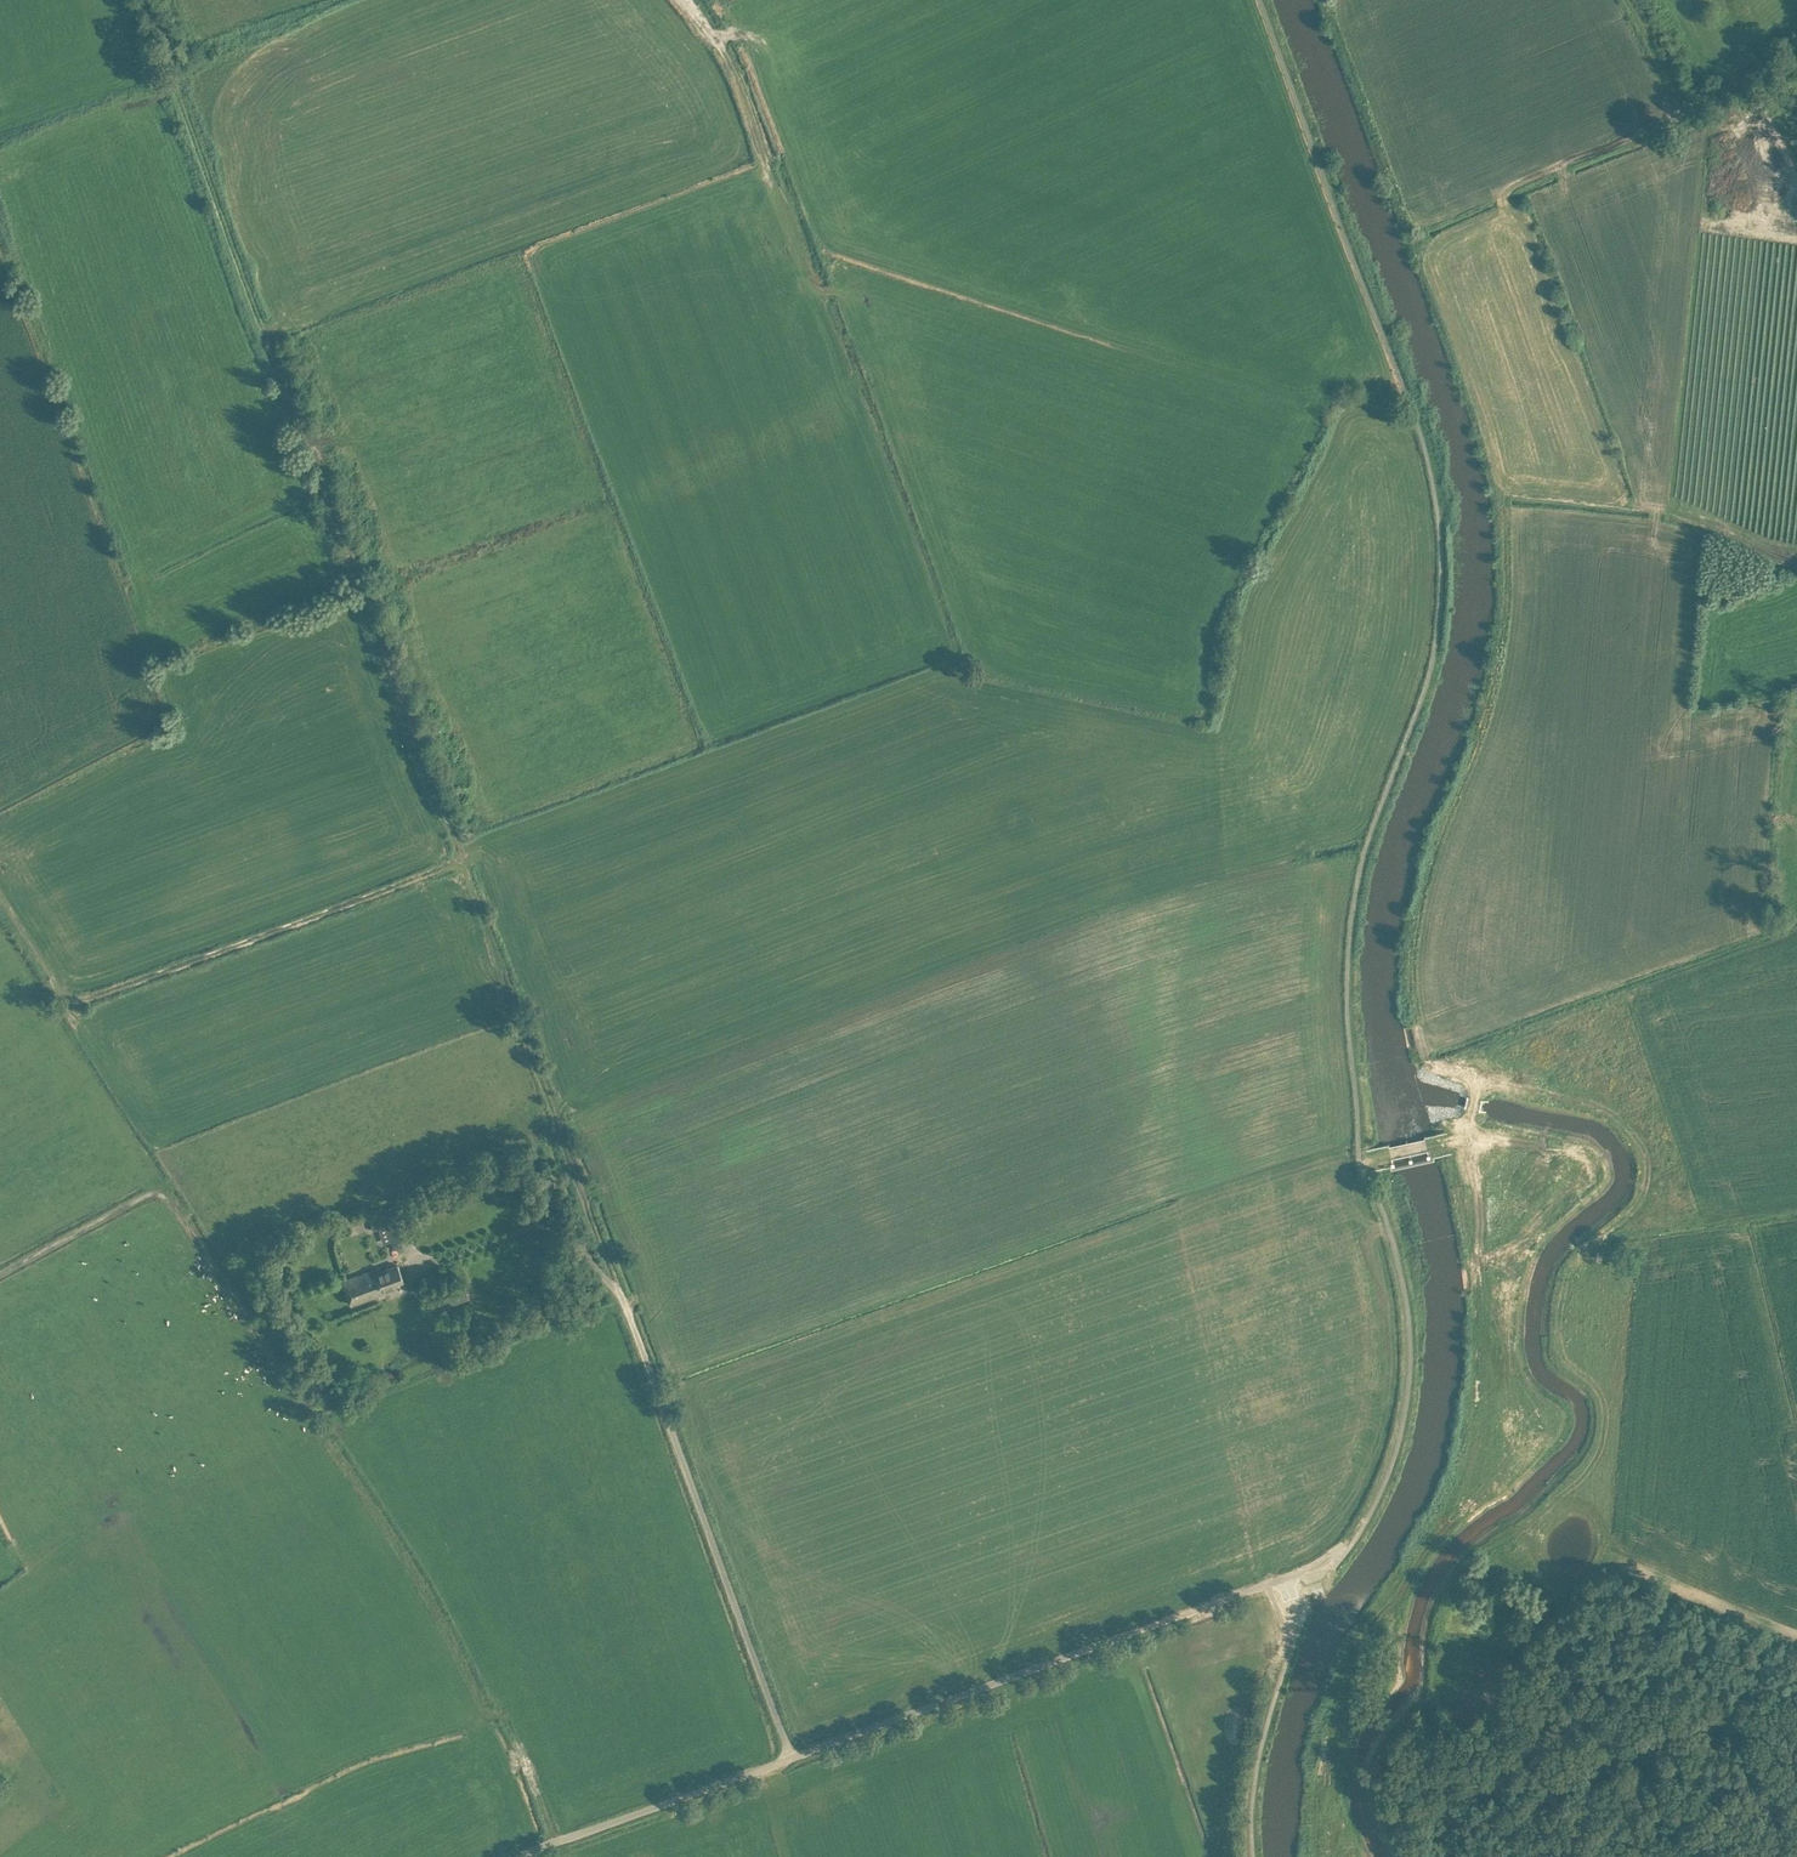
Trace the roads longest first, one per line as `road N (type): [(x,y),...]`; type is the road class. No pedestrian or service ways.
road 1 (track): [(145,0),(615,1277)]
road 2 (unclassified): [(792,1758),(617,1289),(556,1220),(417,1269)]
road 3 (unclassified): [(792,1758),(1328,1564)]
road 4 (track): [(462,861),(79,1002),(64,998),(0,901)]
road 5 (unclassified): [(521,1856),(792,1758)]
road 6 (track): [(686,0),(722,47),(766,158)]

